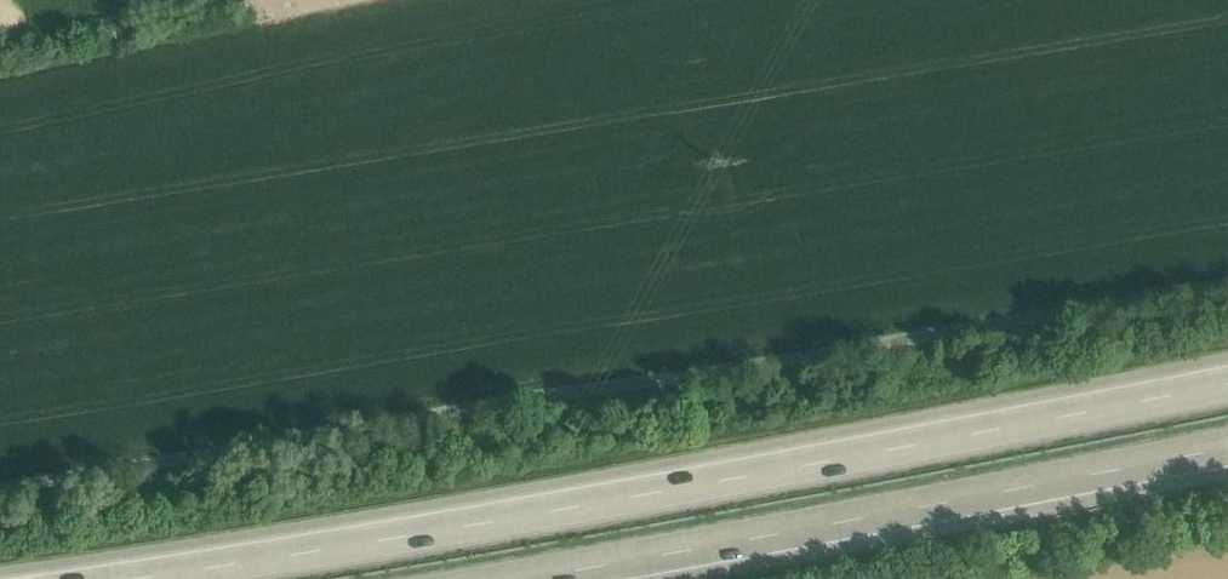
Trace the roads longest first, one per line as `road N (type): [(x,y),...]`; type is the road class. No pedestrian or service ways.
road 1 (track): [(0,486),(1227,282)]
road 2 (motorway): [(1227,385),(488,523),(129,578)]
road 3 (motorway): [(523,578),(1227,448)]

